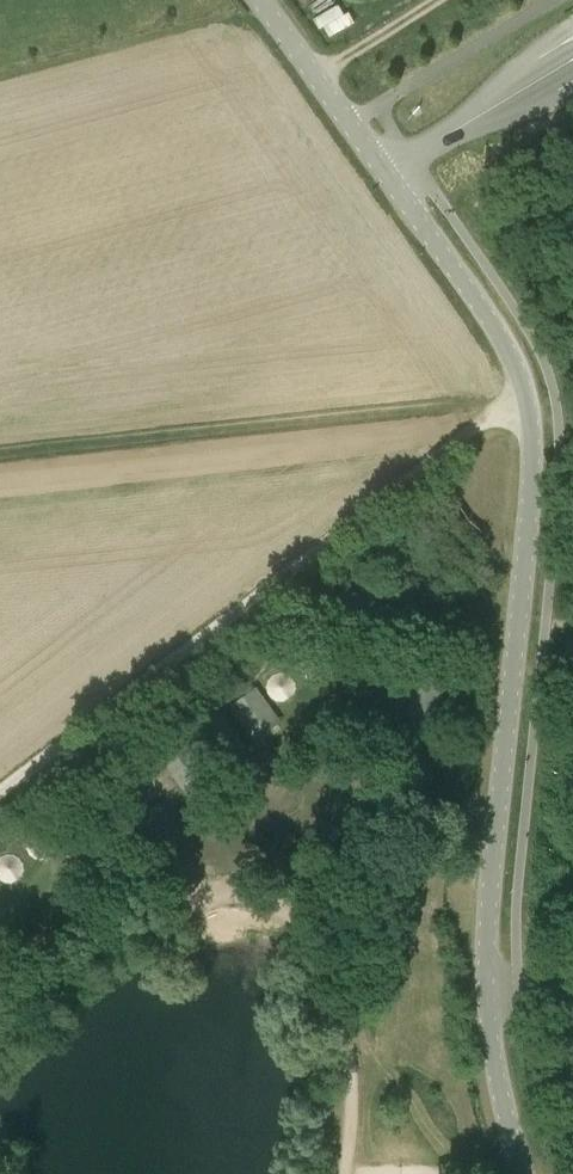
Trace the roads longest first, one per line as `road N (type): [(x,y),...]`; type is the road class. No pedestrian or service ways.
road 1 (unclassified): [(522,1173),(485,995),(486,904),(532,451),(524,386),(469,288),(259,0)]
road 2 (track): [(0,788),(524,386)]

